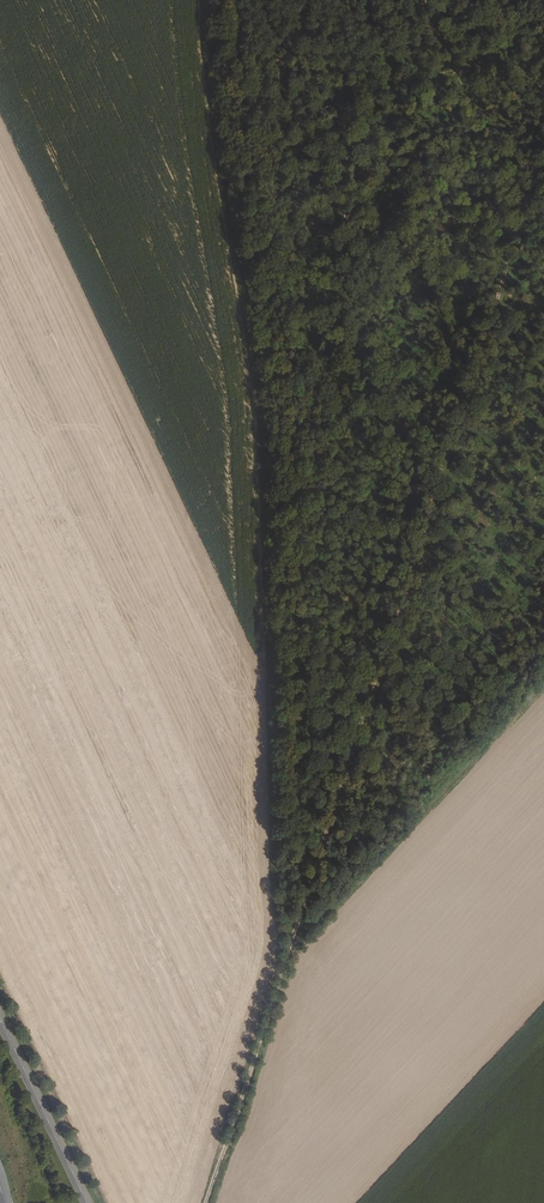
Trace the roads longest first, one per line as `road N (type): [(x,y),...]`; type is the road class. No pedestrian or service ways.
road 1 (track): [(207,1202),(291,938)]
road 2 (tertiary): [(86,1202),(0,1018)]

